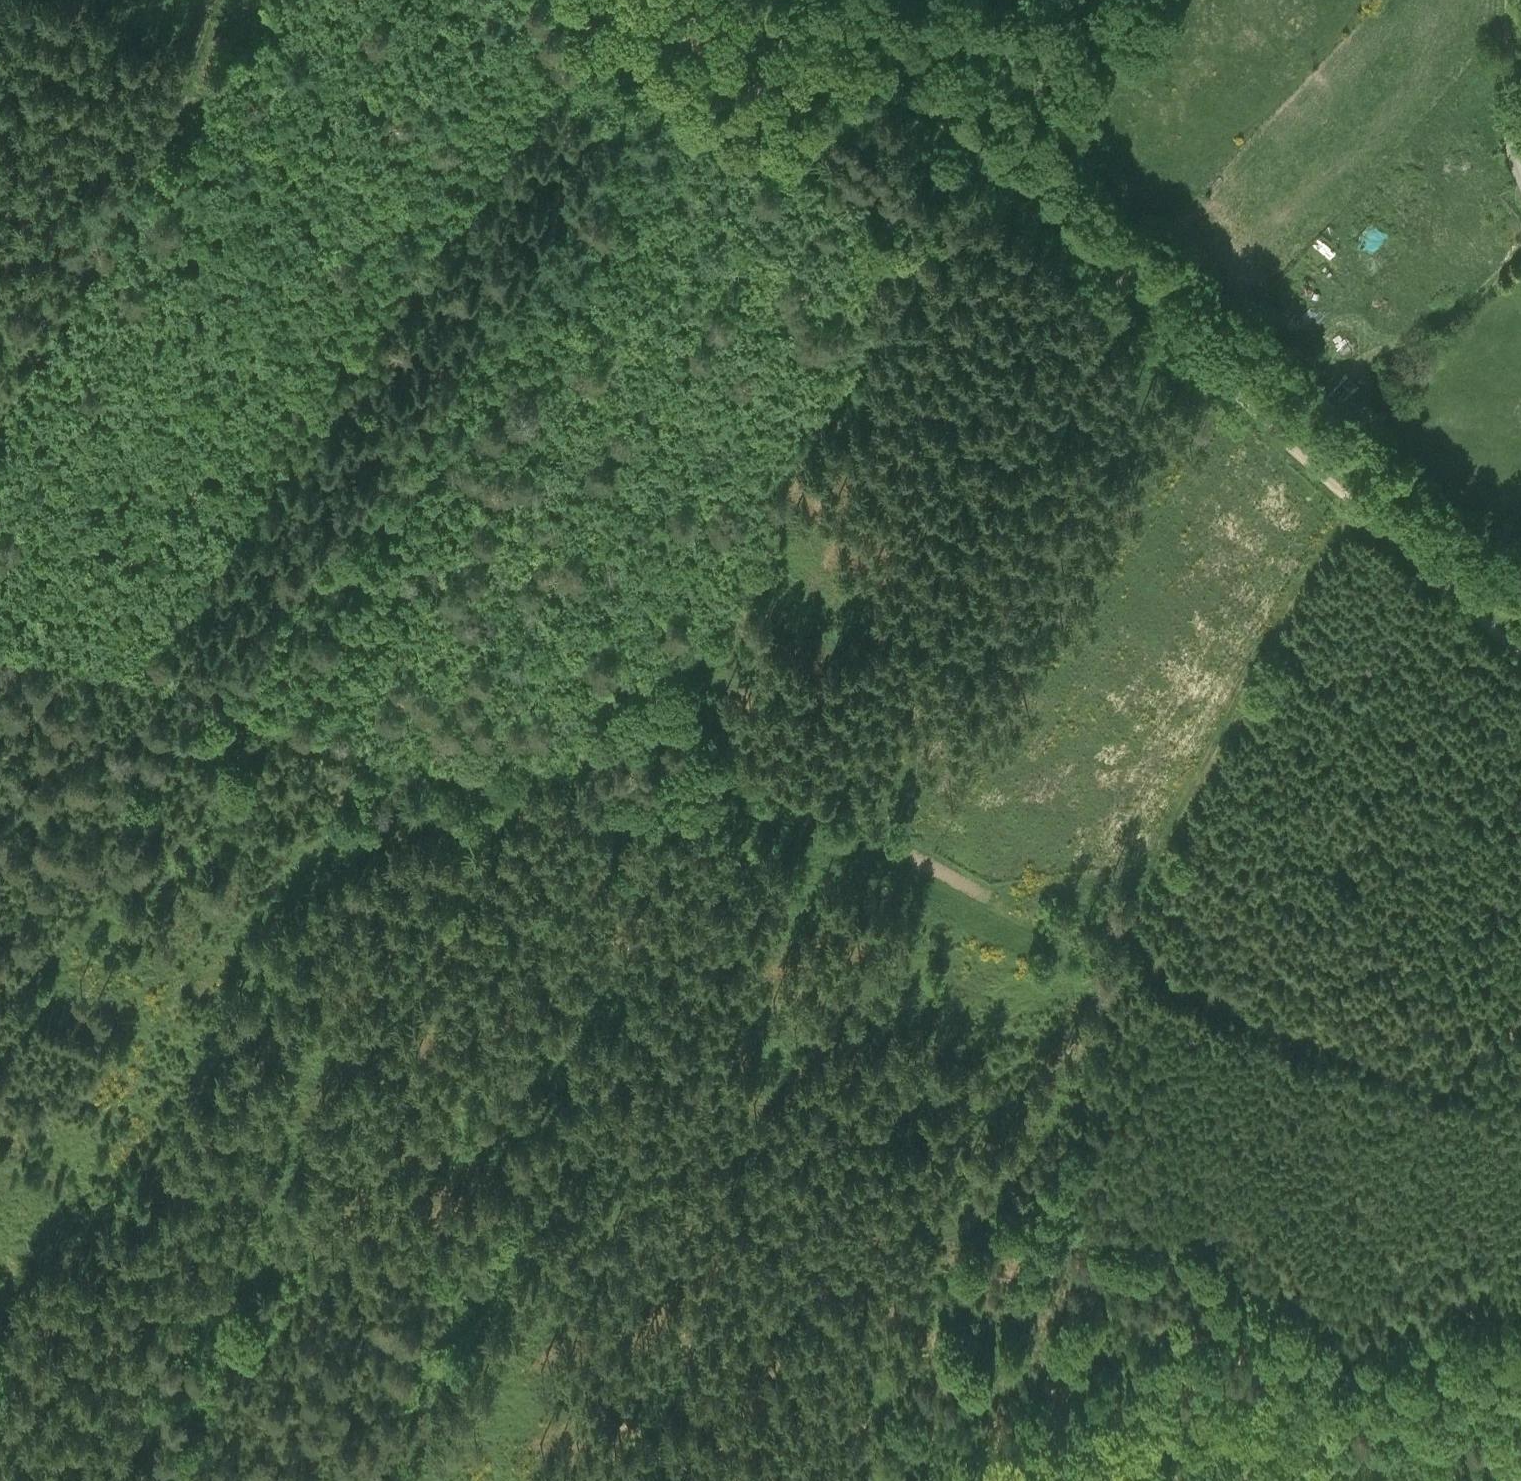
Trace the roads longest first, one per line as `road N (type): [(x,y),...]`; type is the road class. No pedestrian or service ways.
road 1 (track): [(786,0),(853,60),(999,158),(1303,461),(1520,651)]
road 2 (track): [(1520,1411),(1232,1386),(1171,1389),(1131,1403),(999,1480)]
road 3 (track): [(220,0),(166,146),(0,406)]
road 4 (track): [(1520,259),(1479,315),(1346,386)]

